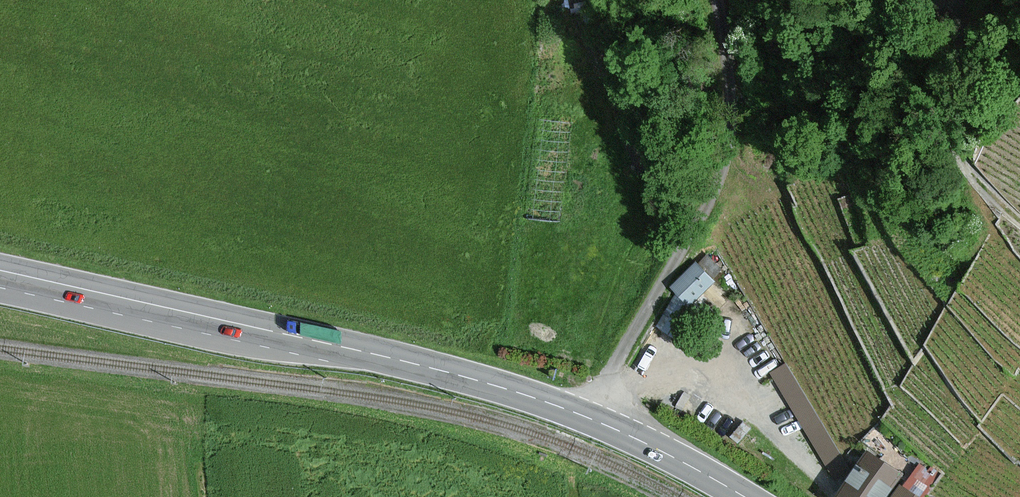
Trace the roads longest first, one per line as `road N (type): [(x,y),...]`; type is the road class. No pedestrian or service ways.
road 1 (unclassified): [(722,0),(729,167),(590,418)]
road 2 (primary): [(233,323),(484,382),(590,418)]
road 3 (track): [(605,386),(672,372),(724,377),(829,485)]
road 4 (primary): [(0,272),(233,323)]
road 5 (secondary): [(0,296),(99,317),(233,323)]
road 6 (track): [(1019,216),(973,169),(962,130),(955,100),(966,23)]
road 7 (primary): [(590,418),(744,496)]

